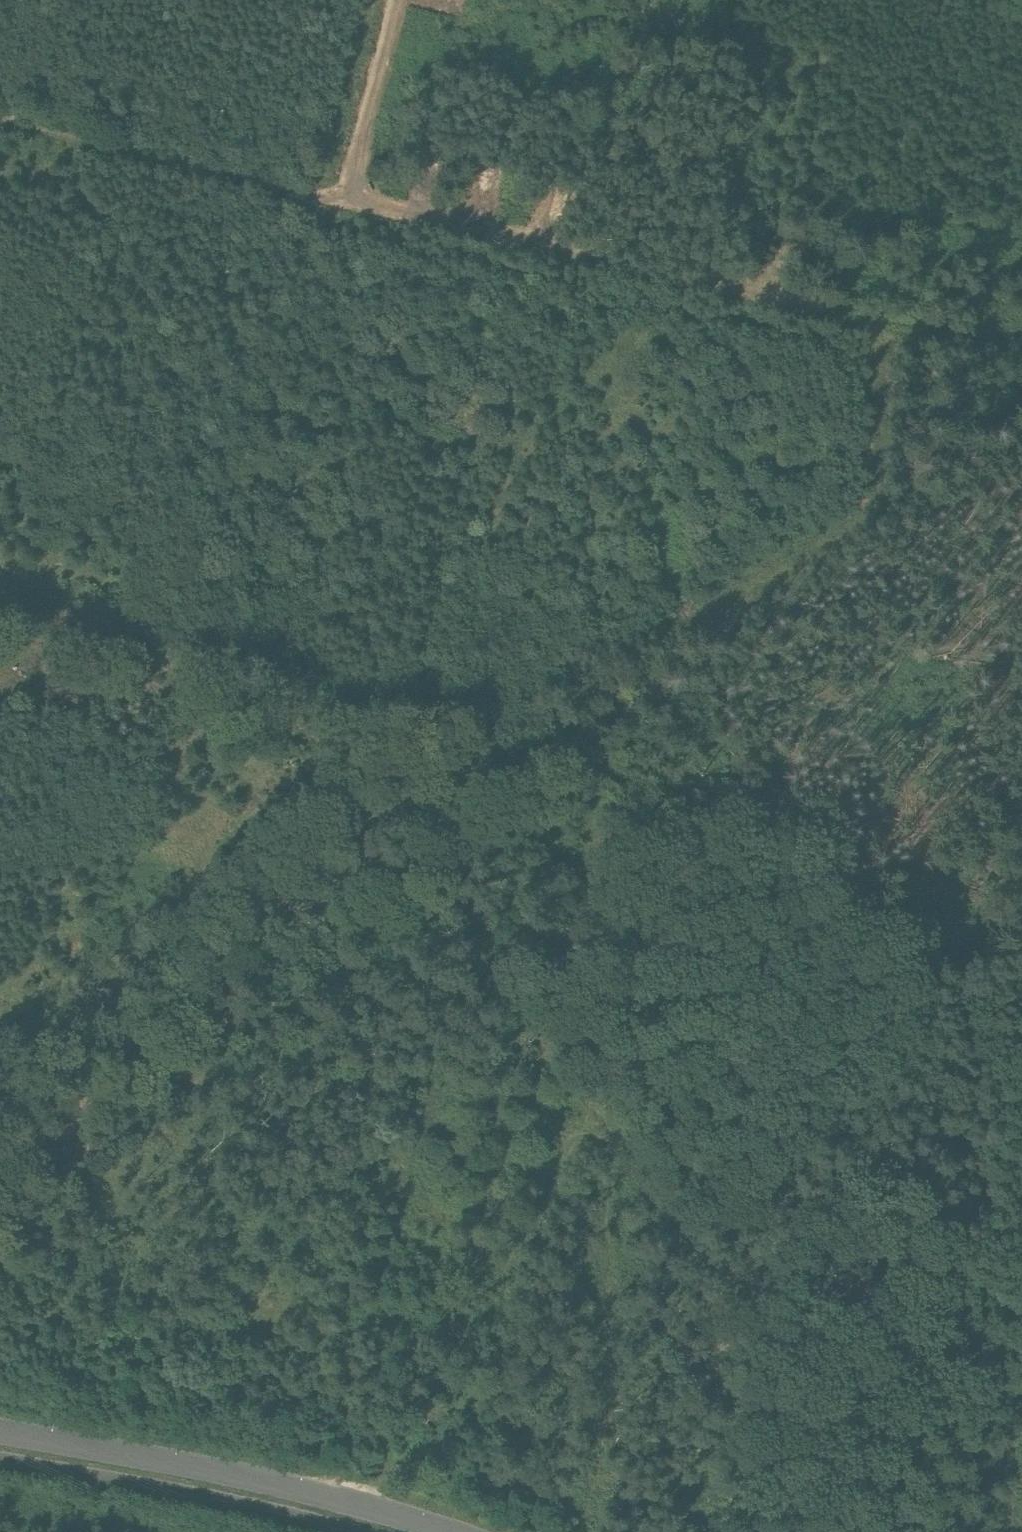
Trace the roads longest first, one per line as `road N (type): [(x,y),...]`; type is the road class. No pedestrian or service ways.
road 1 (track): [(1021,1283),(948,1329),(858,1365),(773,1330),(642,1178),(603,1149),(577,1151)]
road 2 (track): [(296,1488),(396,1472),(443,1435),(554,1176),(577,1151)]
road 3 (unclassified): [(447,1531),(296,1488),(0,1428)]
road 4 (track): [(0,124),(345,202)]
road 5 (track): [(398,0),(345,202)]

